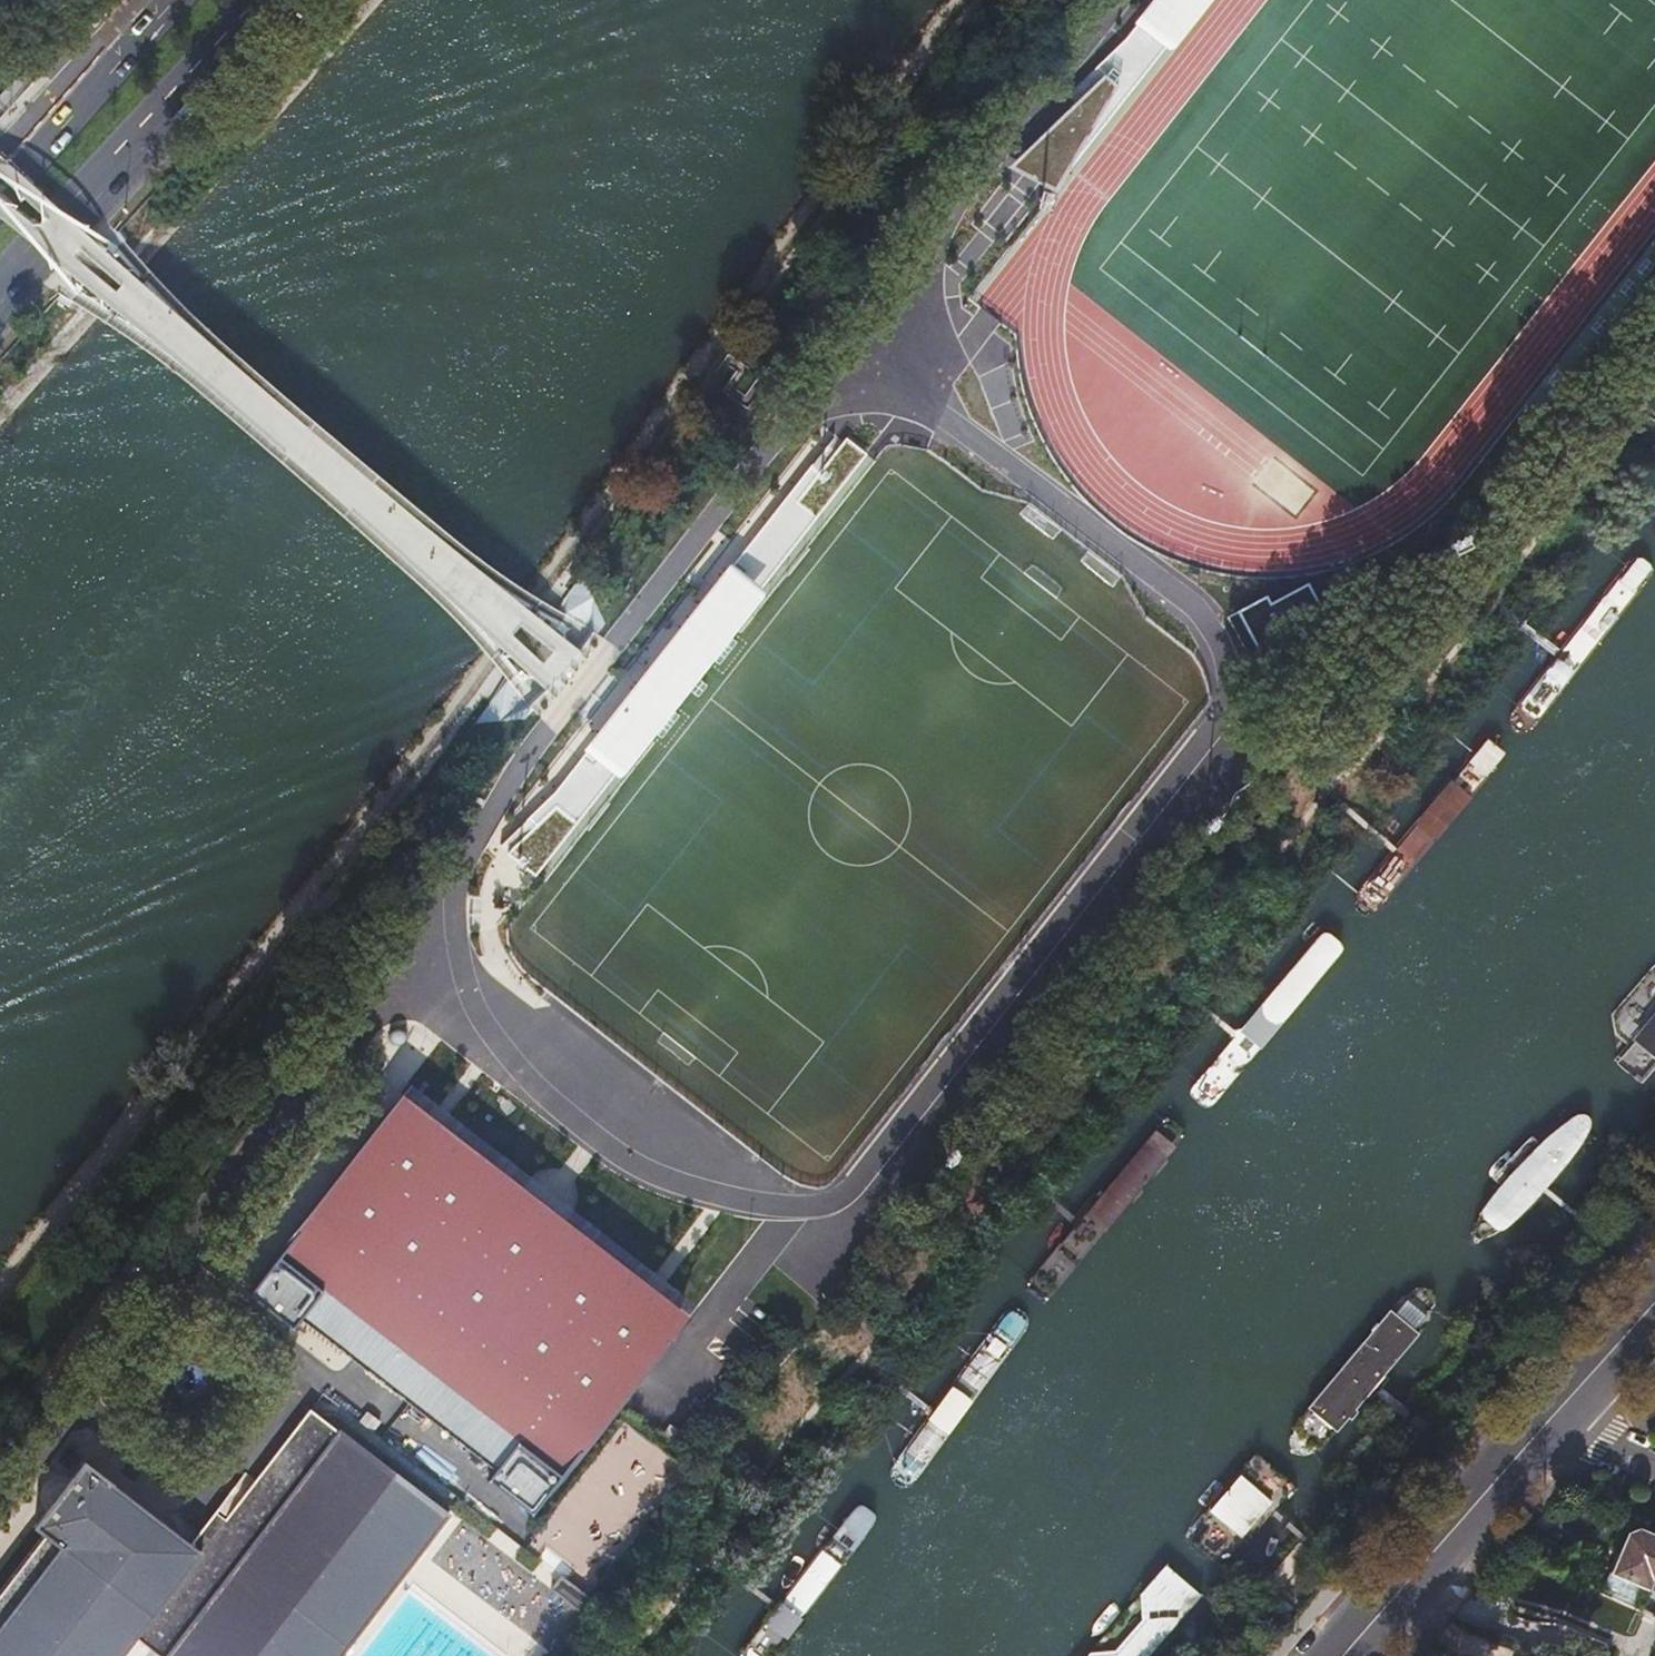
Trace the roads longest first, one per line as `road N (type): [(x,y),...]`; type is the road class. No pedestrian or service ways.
road 1 (primary): [(0,285),(258,0)]
road 2 (primary): [(1562,1425),(1358,1655)]
road 3 (primary): [(181,0),(0,202)]
road 4 (primary): [(1654,1315),(1562,1425)]

